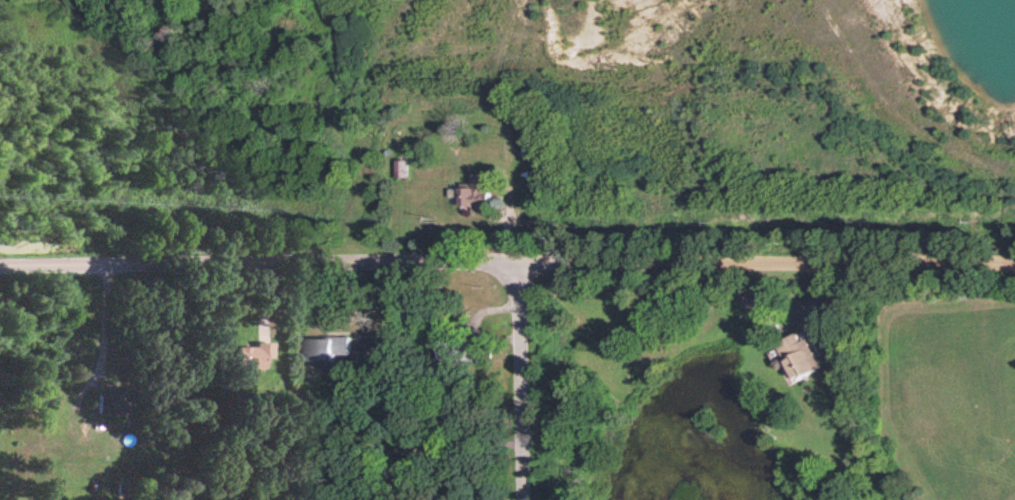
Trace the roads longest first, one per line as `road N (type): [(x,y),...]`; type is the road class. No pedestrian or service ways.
road 1 (residential): [(0,265),(552,262)]
road 2 (residential): [(552,262),(1014,260)]
road 3 (residential): [(518,262),(523,499)]

